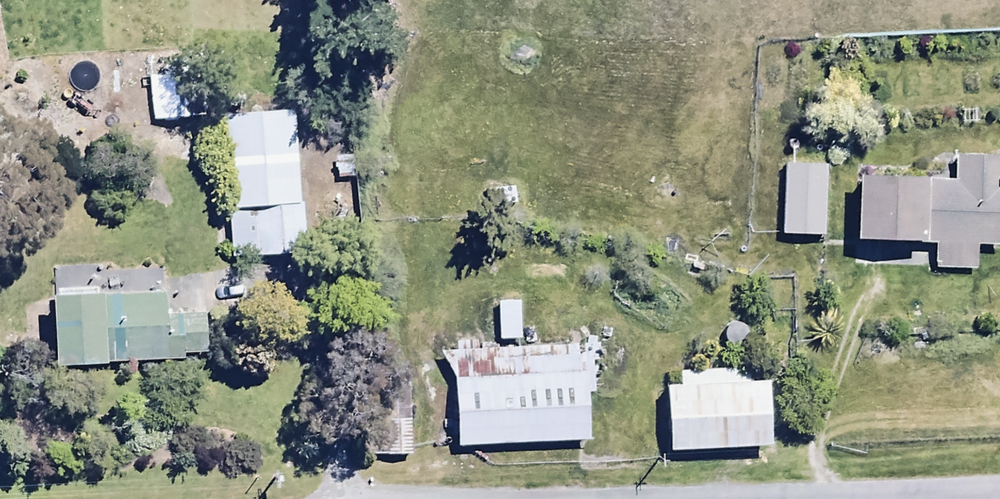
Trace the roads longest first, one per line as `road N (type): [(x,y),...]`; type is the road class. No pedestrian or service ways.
road 1 (residential): [(999,489),(797,498)]

